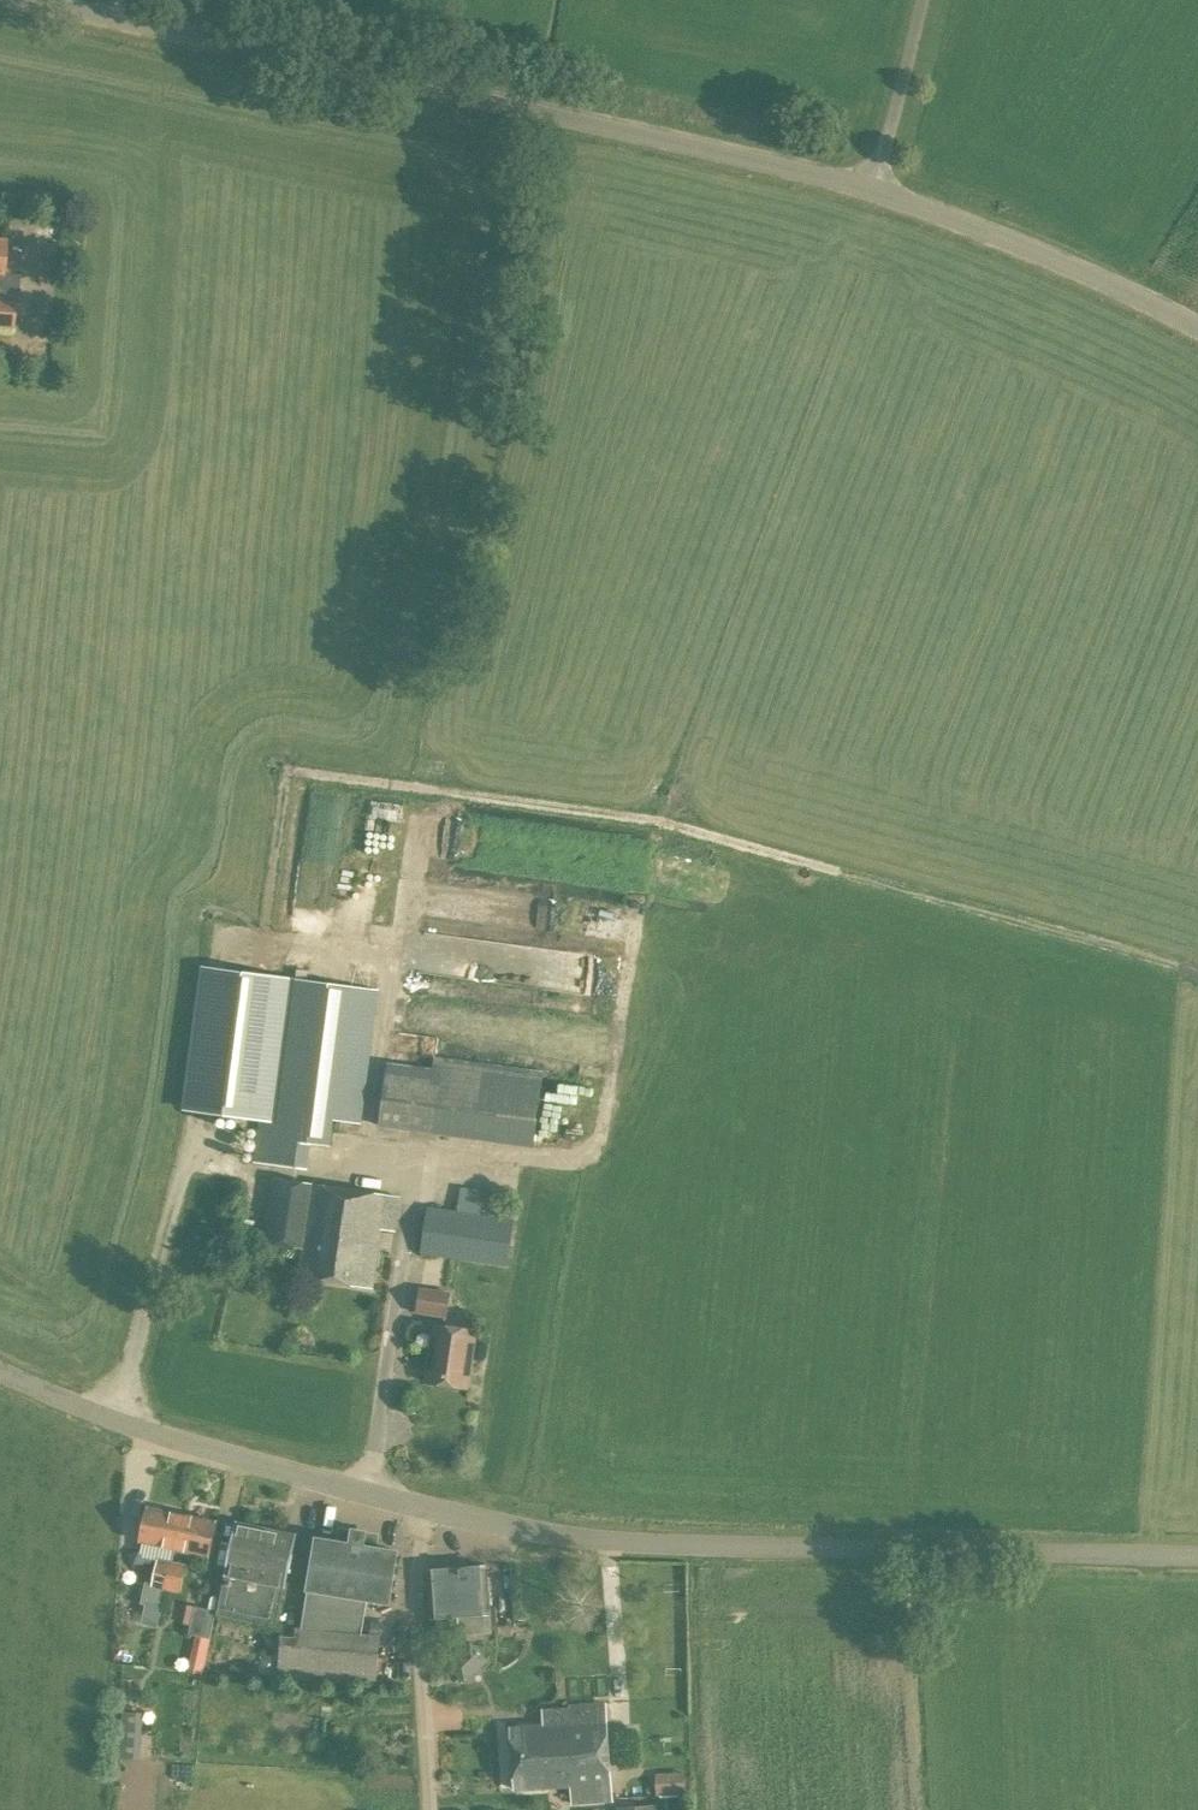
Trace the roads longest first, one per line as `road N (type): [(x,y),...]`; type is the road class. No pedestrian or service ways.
road 1 (unclassified): [(1197,330),(900,198),(42,0)]
road 2 (unclassified): [(1197,1556),(916,1552),(426,1523)]
road 3 (unclassified): [(426,1523),(0,1372)]
road 4 (unclassified): [(433,1809),(421,1647),(426,1523)]

